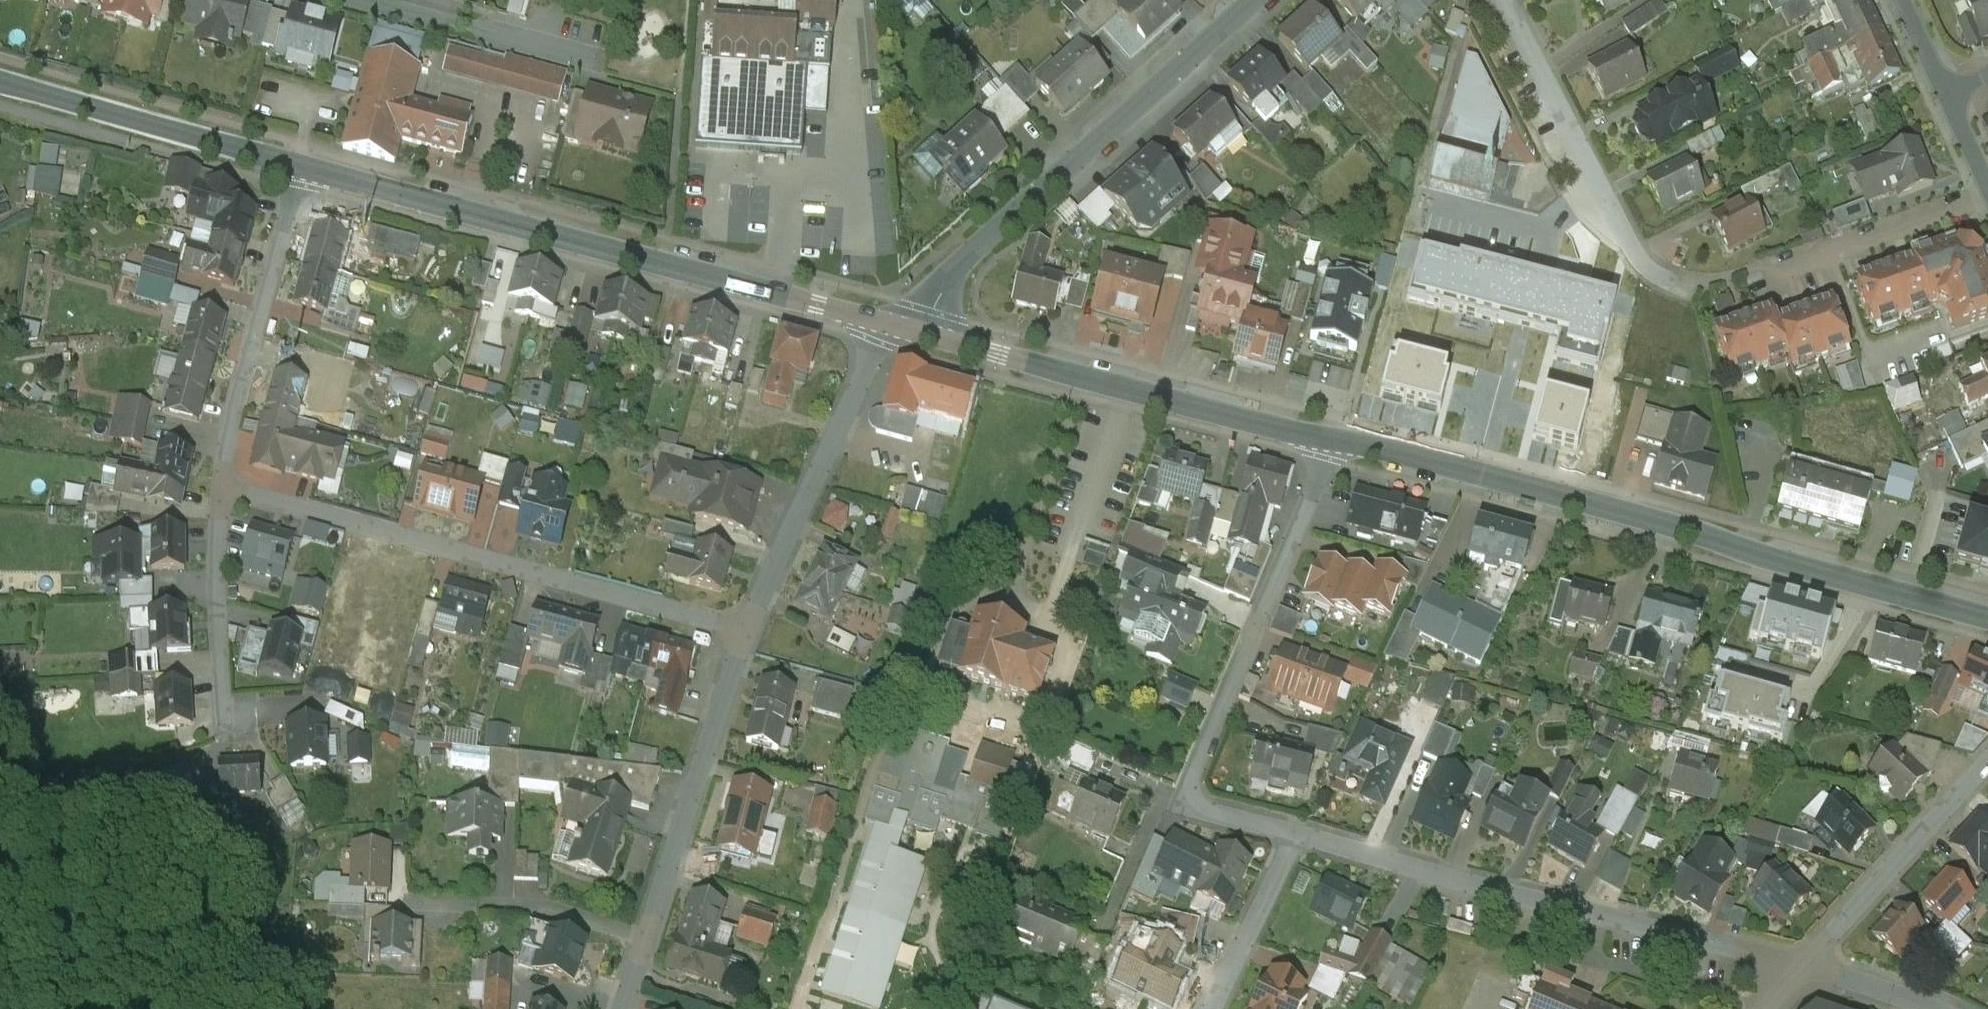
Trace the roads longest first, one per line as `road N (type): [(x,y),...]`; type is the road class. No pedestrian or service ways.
road 1 (secondary): [(1328,438),(1683,527),(1987,617)]
road 2 (secondary): [(302,167),(880,321)]
road 3 (residential): [(222,489),(748,628)]
road 4 (residential): [(1299,835),(1802,963)]
road 5 (residential): [(1299,835),(1217,814),(1194,799),(1192,787),(1328,438)]
road 6 (tertiary): [(928,334),(958,263),(1253,0)]
road 7 (secondary): [(928,334),(1328,438)]
road 8 (residential): [(623,1008),(748,628)]
road 9 (residential): [(1503,0),(1624,236),(1666,281),(1696,284)]
road 10 (residential): [(748,628),(870,361),(880,321)]
road 11 (residential): [(302,167),(222,489)]
road 12 (secondary): [(0,83),(302,167)]
road 13 (residential): [(1987,757),(1802,963)]
road 14 (residential): [(222,489),(215,558),(223,719)]
road 15 (residential): [(389,0),(595,57)]
road 16 (residential): [(1213,1008),(1299,835)]
road 17 (residential): [(1932,1008),(1802,963)]

